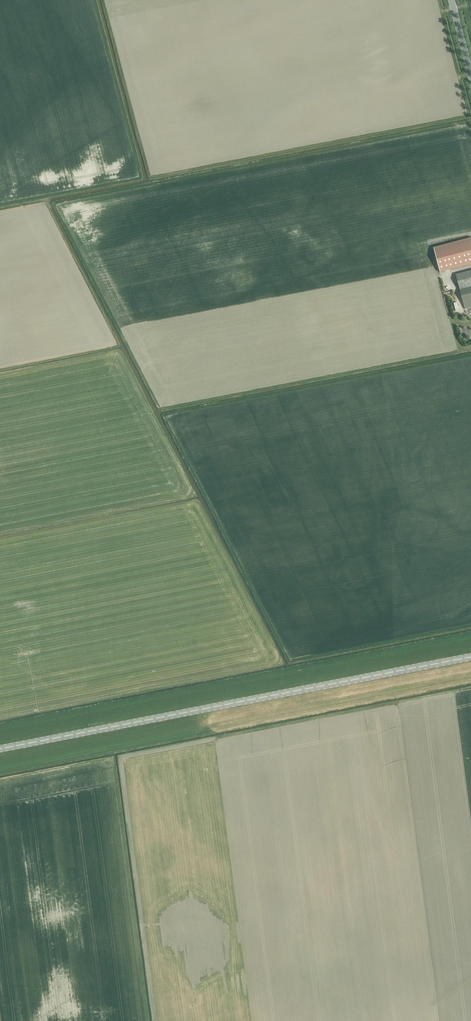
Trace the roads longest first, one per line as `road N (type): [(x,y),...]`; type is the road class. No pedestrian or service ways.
road 1 (secondary): [(0,750),(470,657)]

